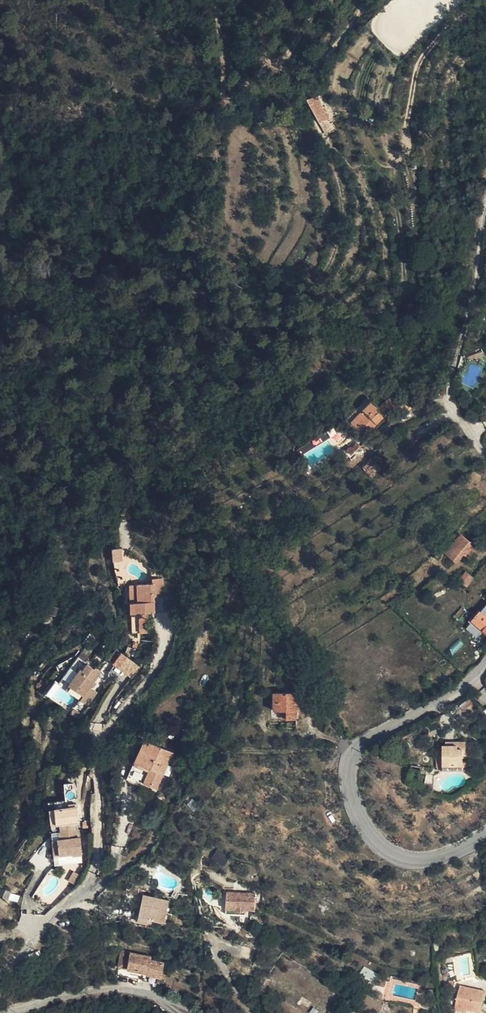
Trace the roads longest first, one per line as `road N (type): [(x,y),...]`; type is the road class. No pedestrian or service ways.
road 1 (tertiary): [(485,665),(454,694),(369,742),(356,768),(370,822),(402,856),(442,858),(485,839)]
road 2 (residential): [(485,456),(451,401),(448,372),(485,231)]
road 3 (unclassified): [(198,1012),(122,989),(9,1012)]

